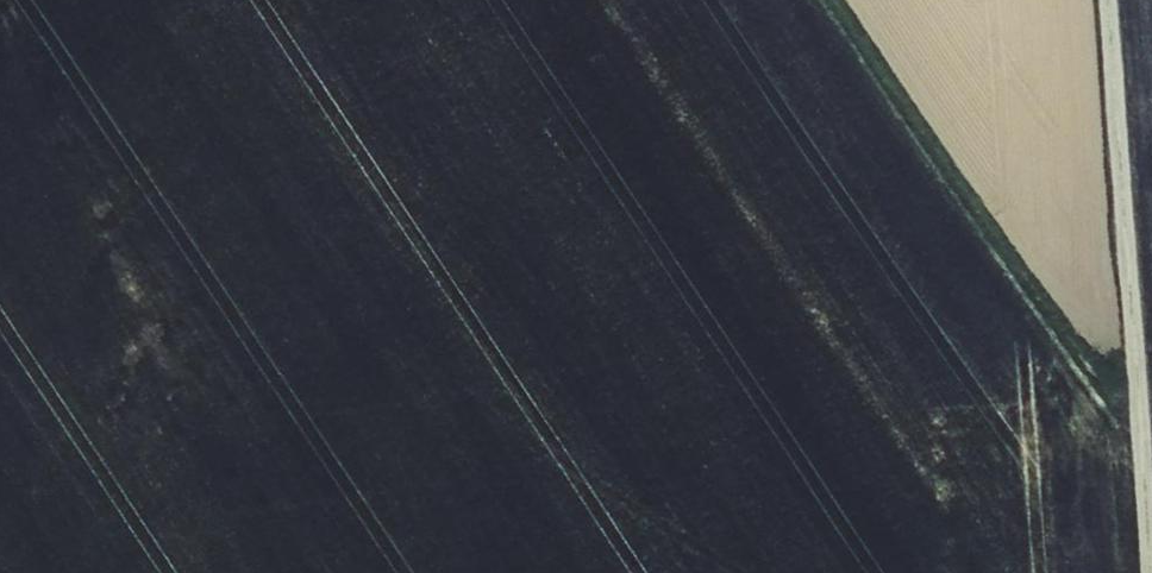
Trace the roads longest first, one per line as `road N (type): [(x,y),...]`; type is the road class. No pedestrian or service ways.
road 1 (unclassified): [(1108,0),(1151,572)]

